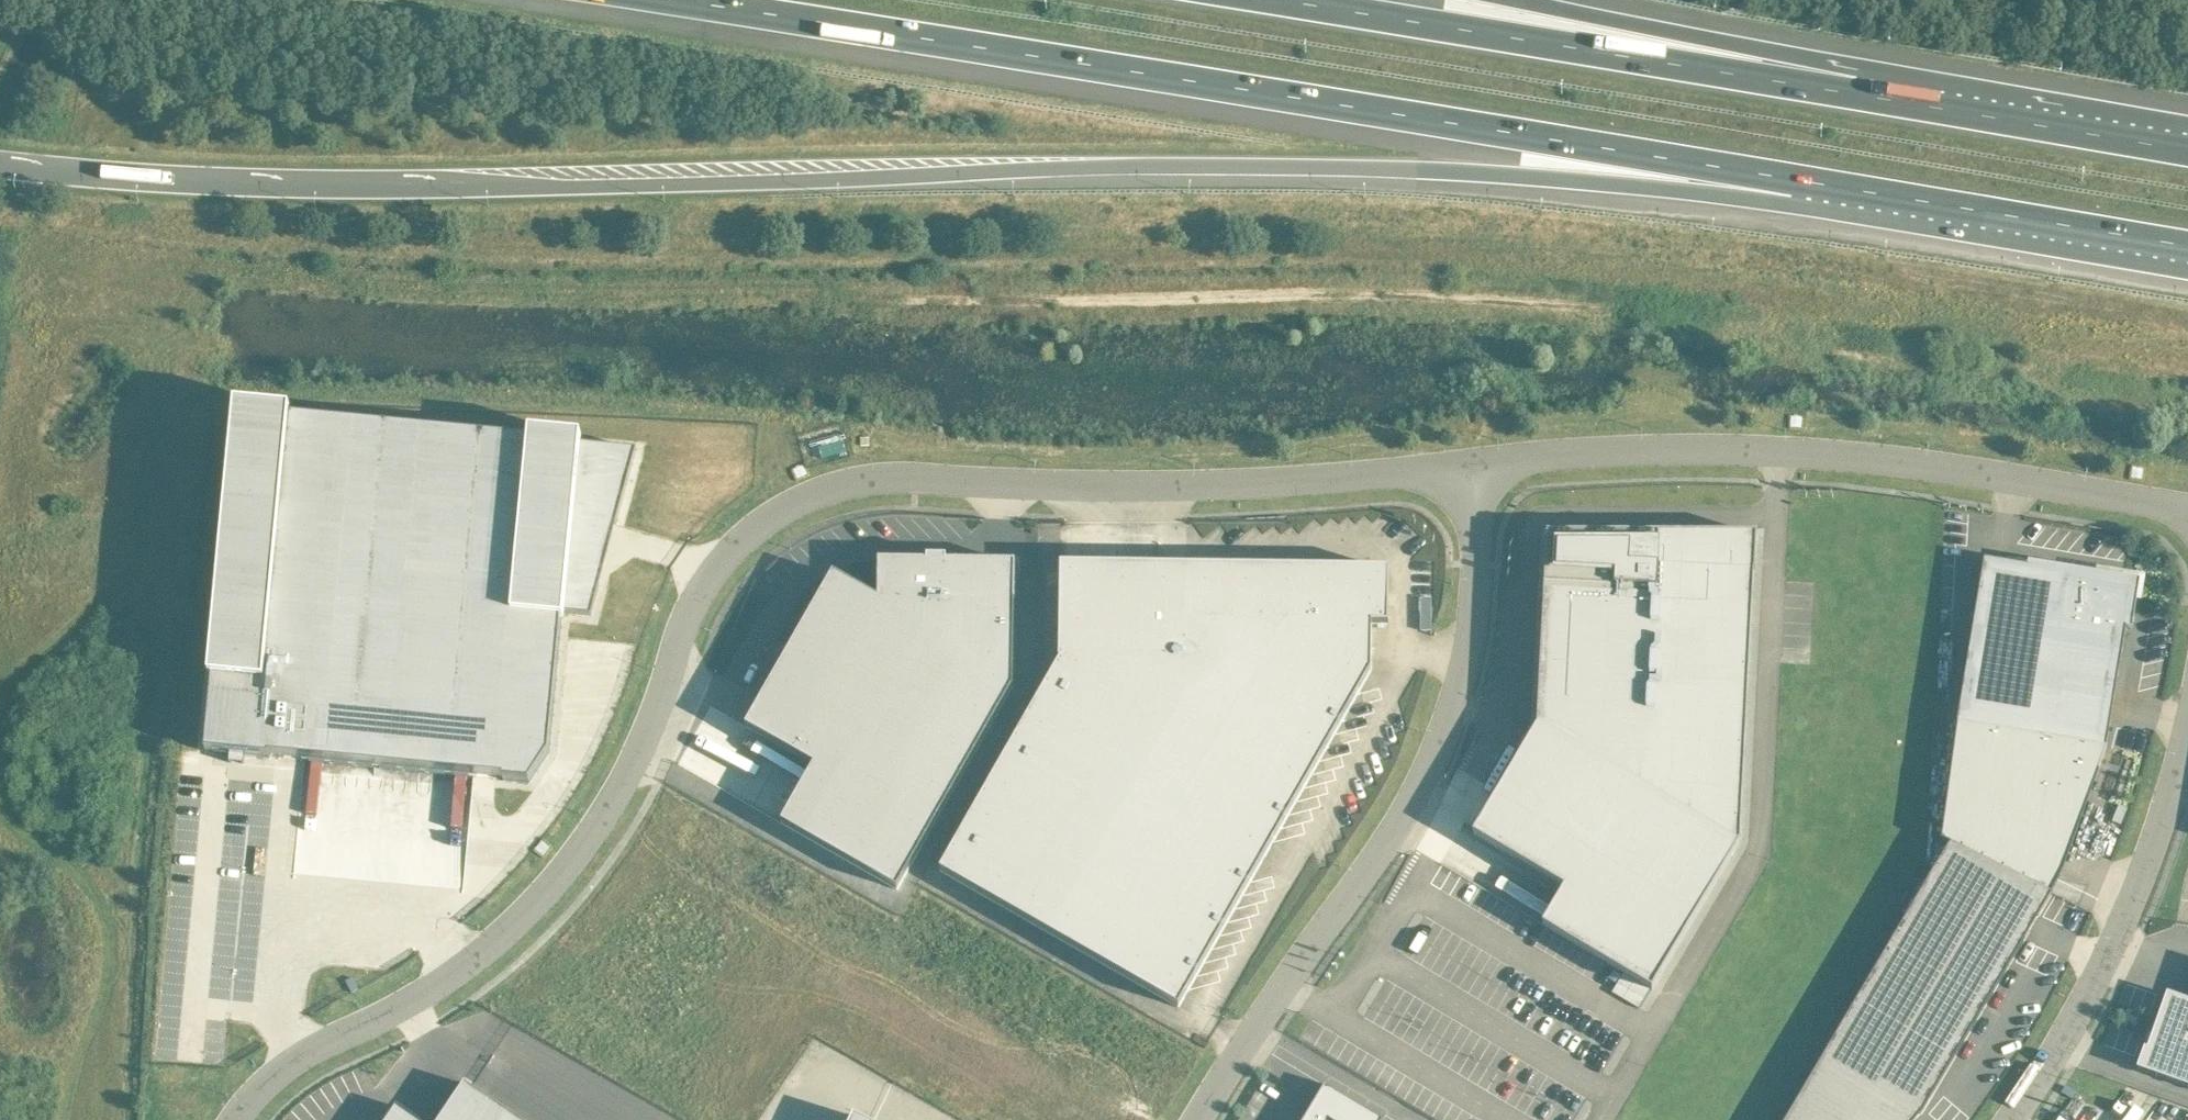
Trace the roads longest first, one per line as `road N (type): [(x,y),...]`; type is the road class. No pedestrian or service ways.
road 1 (motorway): [(0,167),(485,188),(1169,166),(1327,166),(1618,184),(1794,179)]
road 2 (residential): [(1471,463),(1207,484),(880,477),(789,506),(721,562),(700,592),(635,757),(545,892),(441,982),(301,1054),(235,1119)]
road 3 (motorway): [(672,0),(1794,179)]
road 4 (residential): [(1198,1119),(1394,831),(1438,748),(1472,621),(1471,463)]
road 5 (residential): [(2187,507),(1930,464),(1778,449),(1616,449),(1471,463)]
road 6 (motorway): [(1855,93),(1264,0)]
road 7 (residential): [(2187,734),(2144,874),(2104,962),(2011,1119)]
road 8 (motorway): [(1794,179),(2187,248)]
road 9 (motorway): [(1855,93),(1647,28),(1516,0)]
road 10 (motorway): [(2187,151),(1855,93)]

